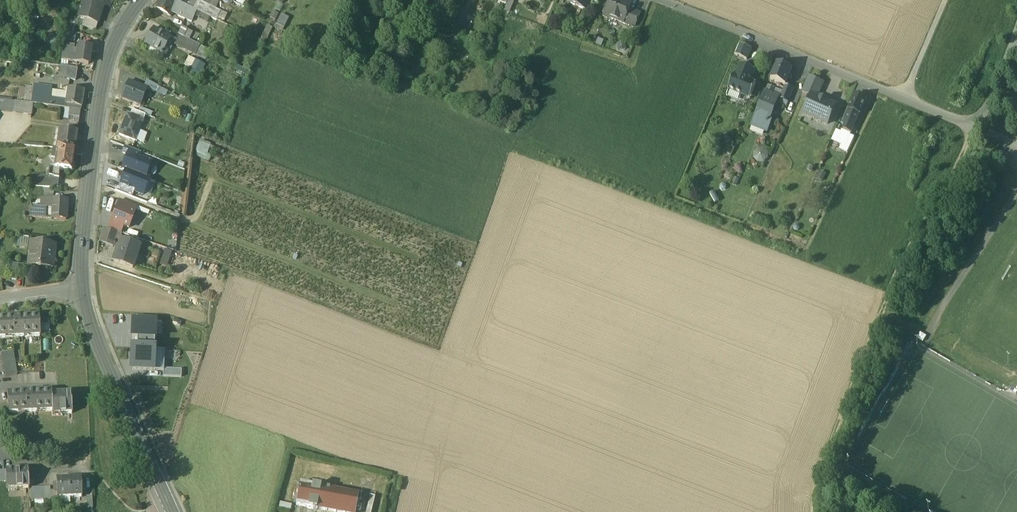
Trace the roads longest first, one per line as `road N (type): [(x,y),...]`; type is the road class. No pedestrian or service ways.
road 1 (track): [(816,511),(892,283),(974,128)]
road 2 (residential): [(656,0),(974,128)]
road 3 (tertiary): [(82,294),(106,65),(140,0)]
road 4 (tertiary): [(172,511),(82,294)]

